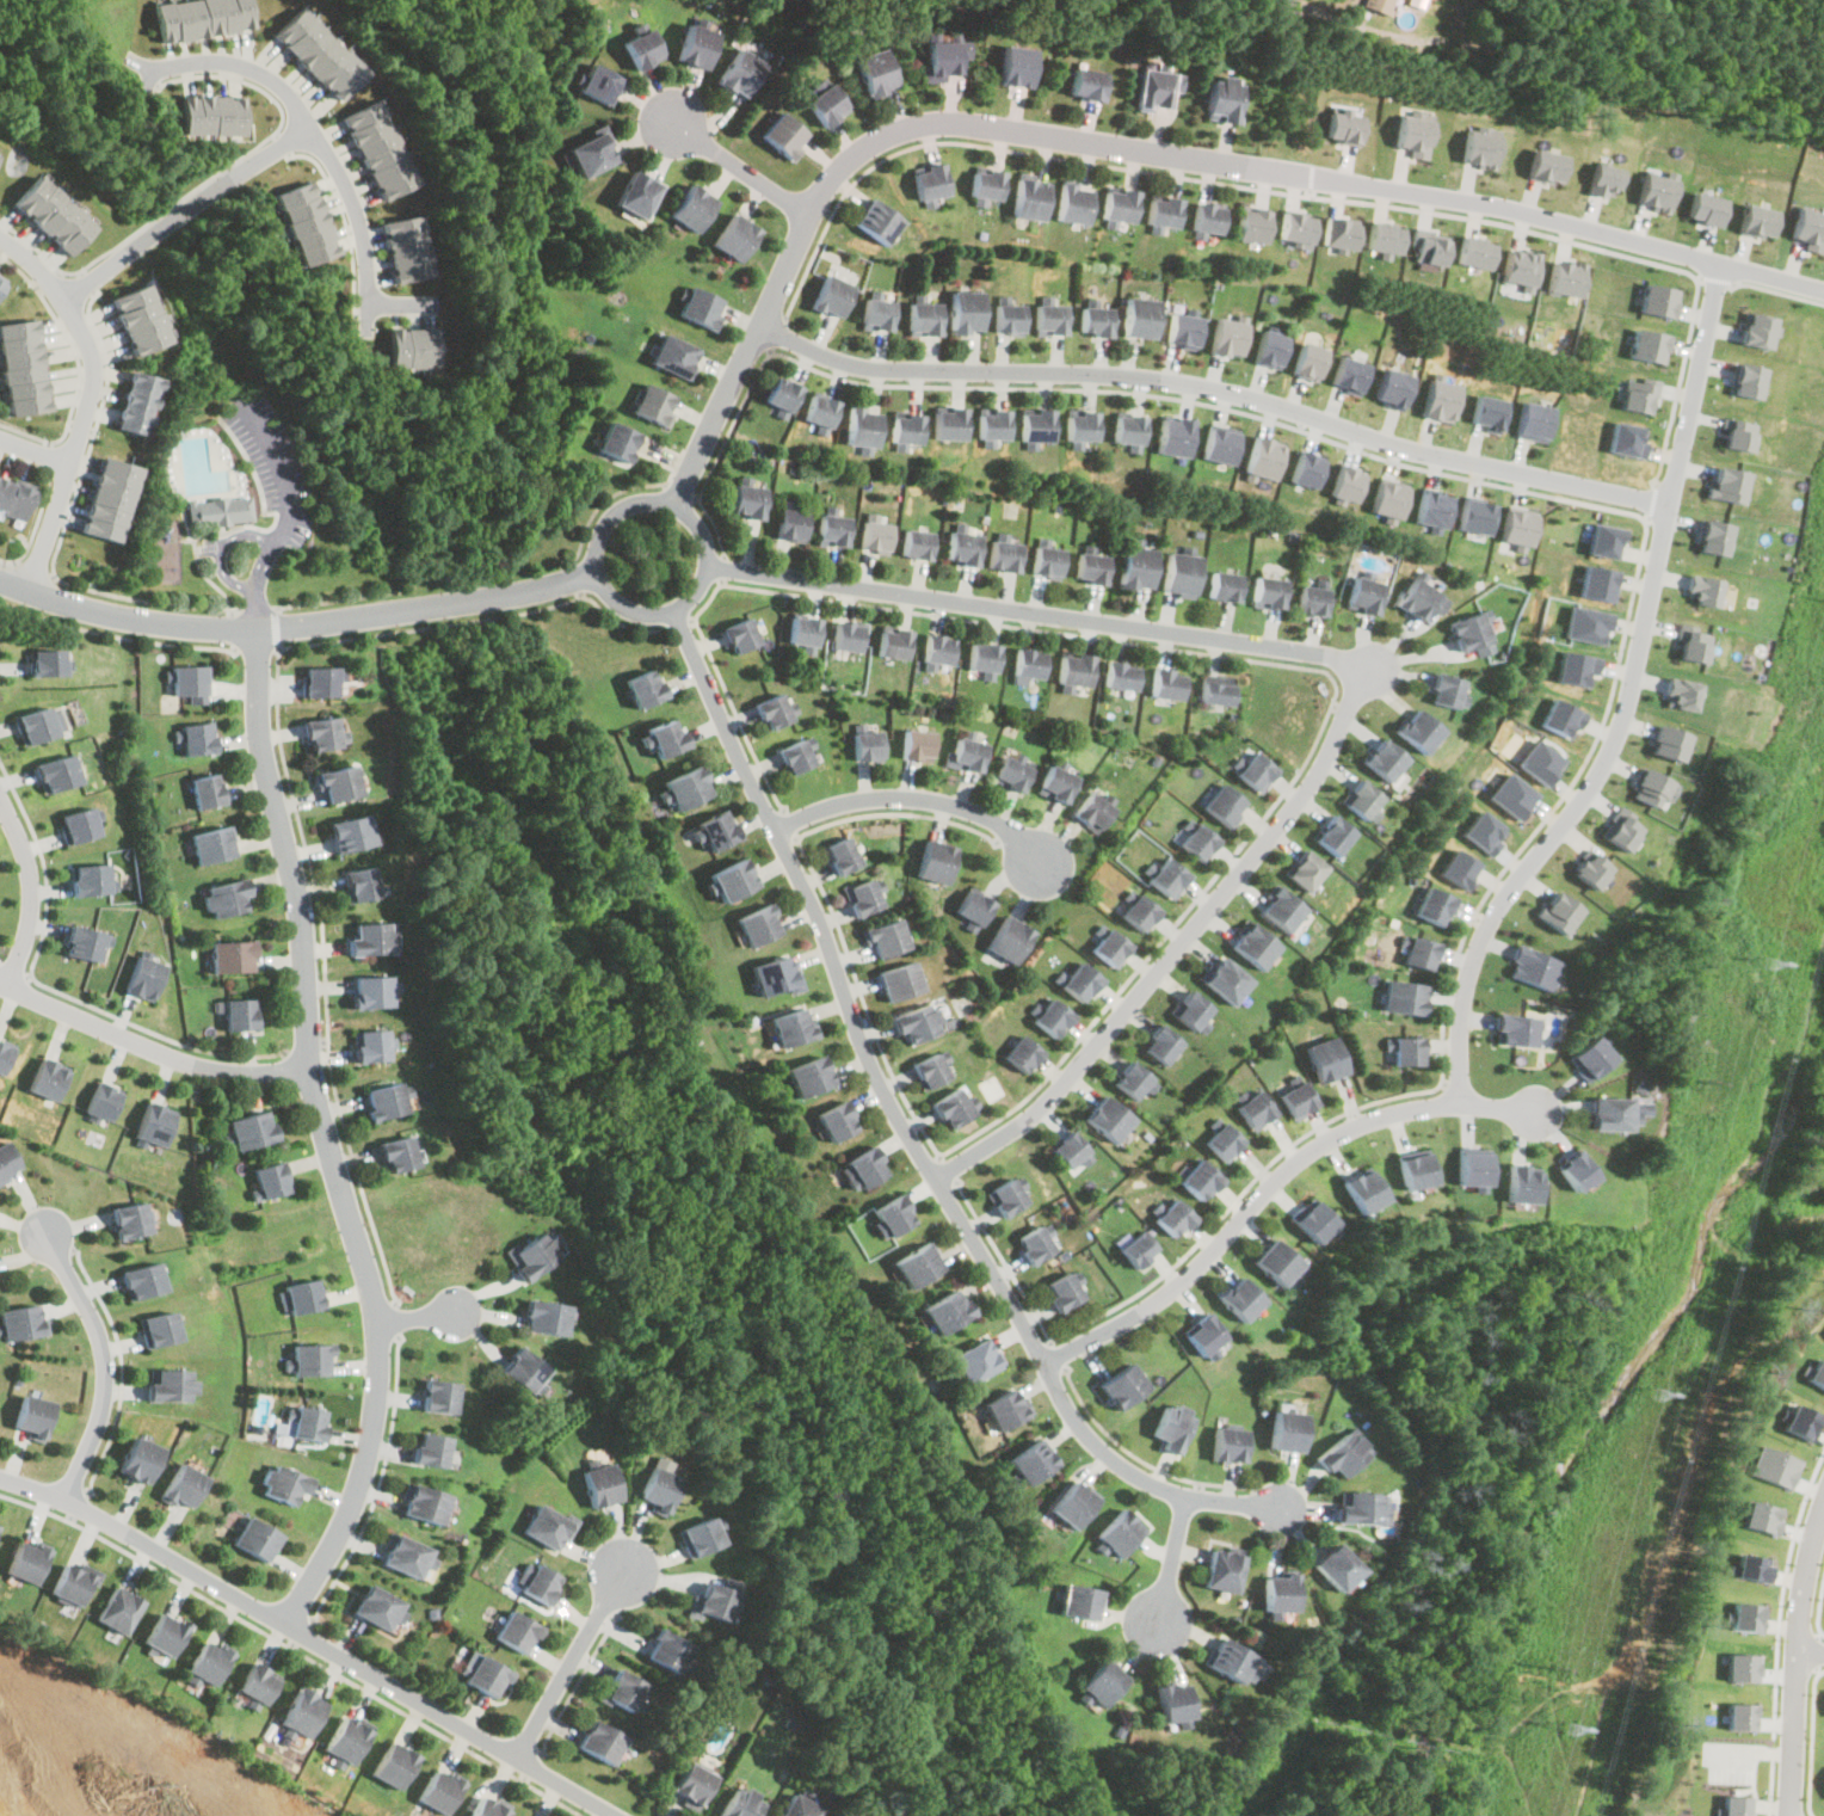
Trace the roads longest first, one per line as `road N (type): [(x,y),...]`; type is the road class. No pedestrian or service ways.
road 1 (residential): [(1823,292),(1533,215),(943,121),(894,130),(856,153),(809,216),(673,505)]
road 2 (residential): [(935,1177),(1035,1112),(1068,1077),(1317,774),(1367,670),(1332,653),(708,565)]
road 3 (residential): [(1294,1509),(1163,1491),(1114,1463),(1066,1409),(885,1094),(825,928),(674,609)]
road 4 (residential): [(285,1621),(352,1496),(366,1435),(372,1323),(310,1066),(300,899),(263,751),(255,628)]
road 5 (residential): [(1670,501),(1432,453),(1246,395),(1148,376),(867,367),(759,325)]
road 6 (residential): [(1462,1104),(1460,1036),(1473,959),(1495,911),(1595,778),(1627,707),(1719,265)]
road 7 (residential): [(613,1815),(79,1503),(0,1476)]
road 8 (residential): [(0,576),(93,609),(232,629),(335,620),(597,570)]
road 9 (residential): [(1043,1362),(1170,1292),(1275,1180),(1331,1135),(1409,1107),(1534,1108)]
road 10 (residential): [(143,67),(215,59),(259,68),(289,91),(349,186),(365,242),(368,330)]
road 11 (residential): [(30,586),(92,362),(62,302),(27,257),(0,237)]
road 12 (residential): [(686,602),(708,565),(697,523),(657,501),(623,509),(596,552),(603,585),(642,612),(686,602)]
road 13 (residential): [(310,1066),(228,1071),(187,1063),(0,986)]
road 14 (residential): [(1791,1815),(1801,1619),(1823,1513)]
road 15 (residential): [(62,302),(307,125)]
road 16 (residential): [(775,827),(820,806),(910,795),(954,802),(1004,825),(1041,866)]
road 17 (residential): [(64,1497),(105,1378),(94,1324),(45,1225)]
road 18 (residential): [(516,1759),(622,1572)]
road 19 (residential): [(7,989),(29,907),(18,844),(0,804)]
road 20 (residential): [(809,216),(679,127)]
road 21 (residential): [(1184,1497),(1153,1631)]

